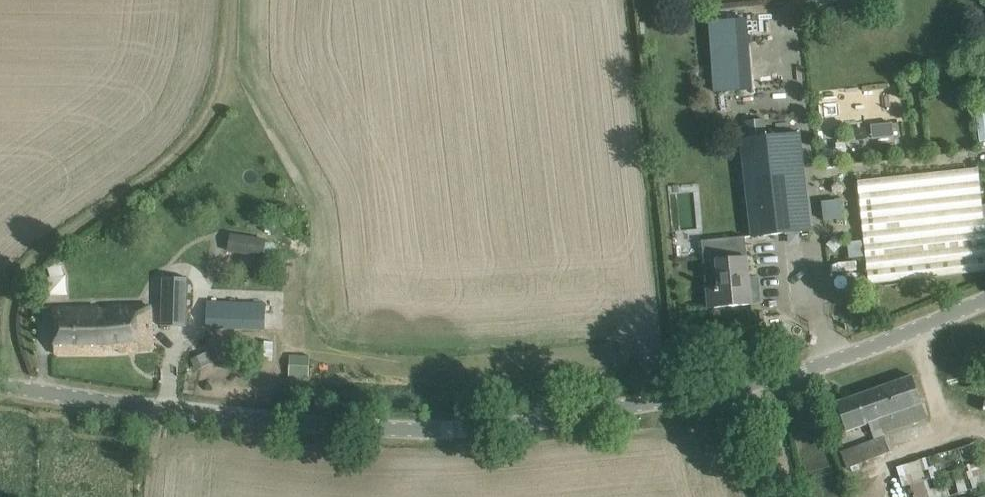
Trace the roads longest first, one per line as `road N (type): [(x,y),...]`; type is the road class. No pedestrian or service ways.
road 1 (unclassified): [(761,381),(553,411),(321,420),(81,397),(0,381)]
road 2 (unclassified): [(761,381),(984,301)]
road 3 (track): [(791,496),(761,381)]

